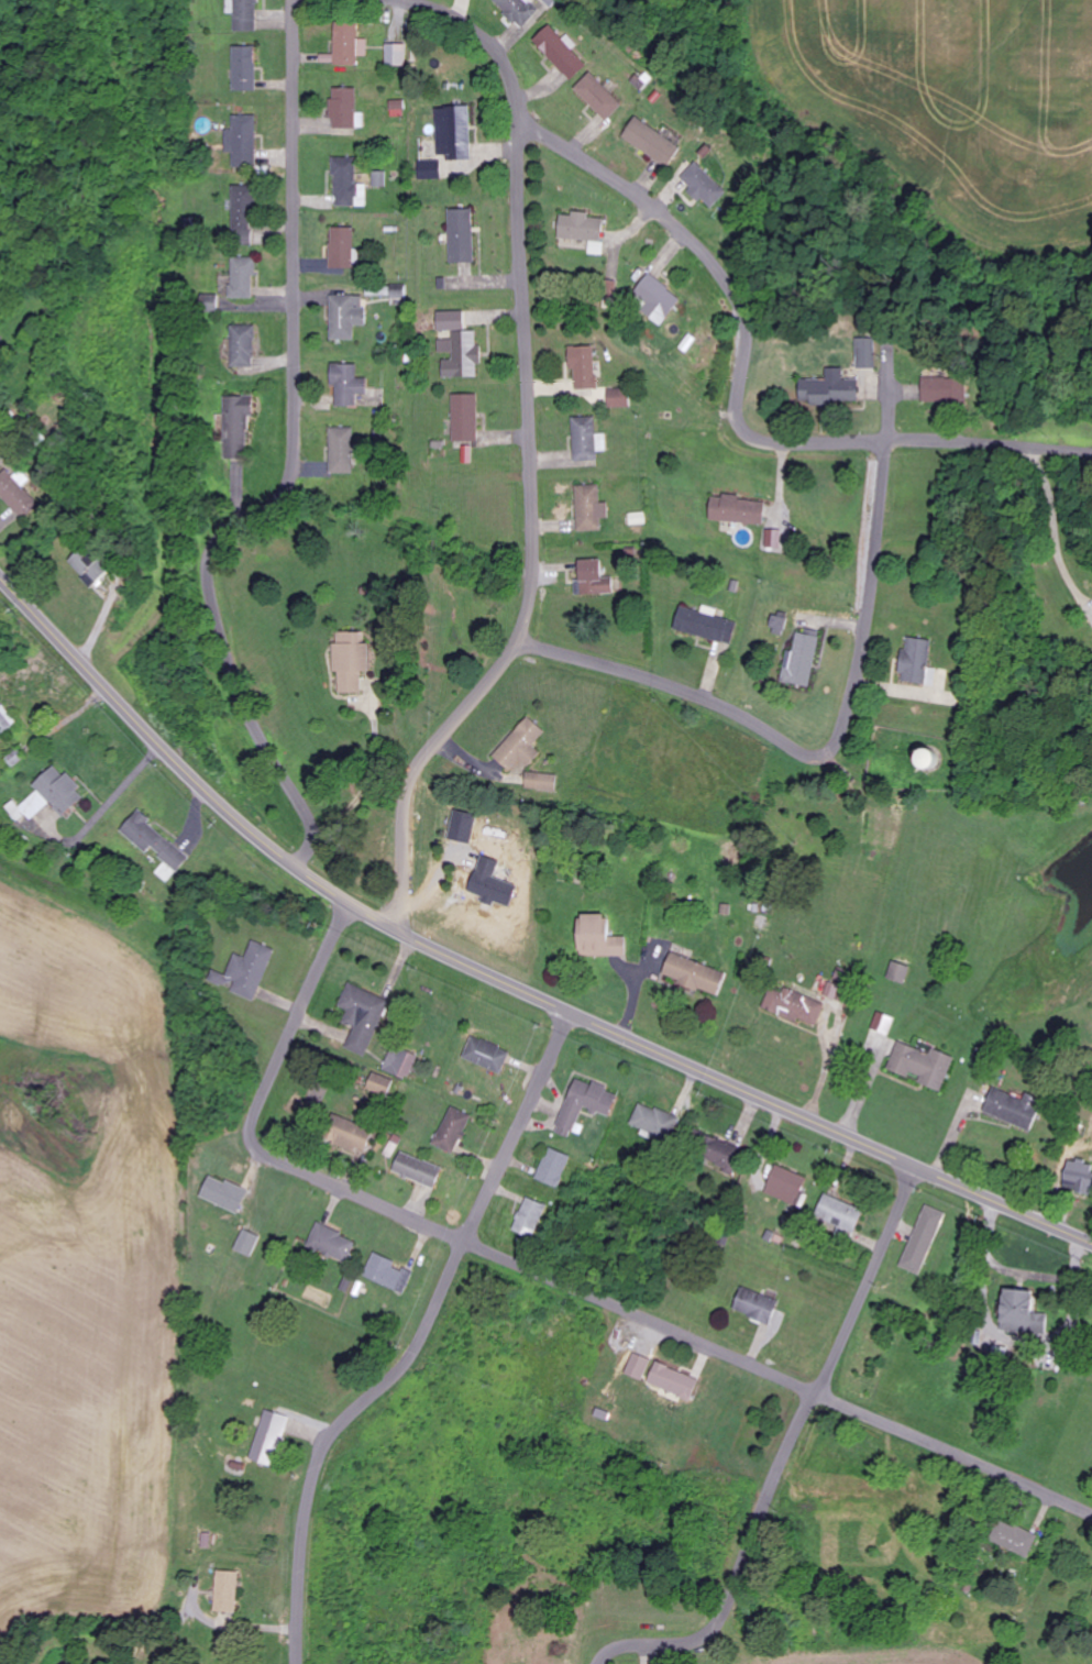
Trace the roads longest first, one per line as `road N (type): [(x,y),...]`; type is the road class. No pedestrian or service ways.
road 1 (secondary): [(1091,1235),(574,1007),(352,899),(220,797),(0,568)]
road 2 (residential): [(1091,1510),(260,1146),(258,1110),(352,899)]
road 3 (residential): [(405,928),(405,829),(416,773),(505,668),(528,625),(538,574),(517,86),(476,26),(419,0)]
road 4 (residential): [(291,0),(291,463),(275,499),(231,535),(210,576),(241,699),(308,816),(309,841),(296,860)]
road 5 (residential): [(300,1663),(308,1527),(332,1443),(405,1370),(431,1330),(574,1007)]
road 6 (residential): [(883,442),(868,646),(847,726),(831,751),(807,753),(693,693),(520,640)]
road 7 (residential): [(600,1663),(626,1643),(693,1637),(718,1616),(919,1160)]
road 8 (residential): [(519,121),(641,194),(724,276),(749,320),(740,410),(755,436),(798,444),(883,442)]
road 9 (residential): [(883,442),(1091,451)]

